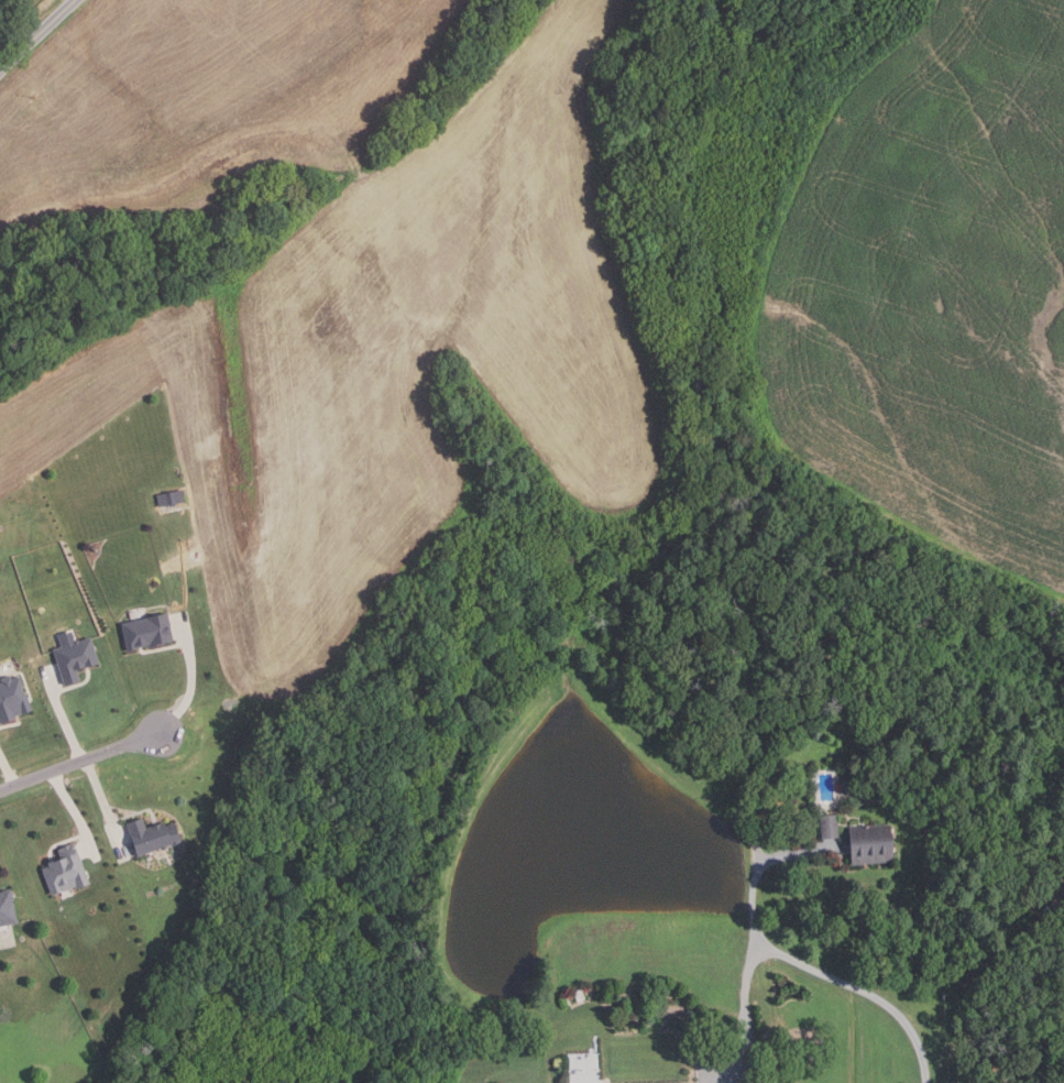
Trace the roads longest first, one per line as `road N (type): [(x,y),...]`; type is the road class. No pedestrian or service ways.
road 1 (residential): [(0,791),(162,732)]

